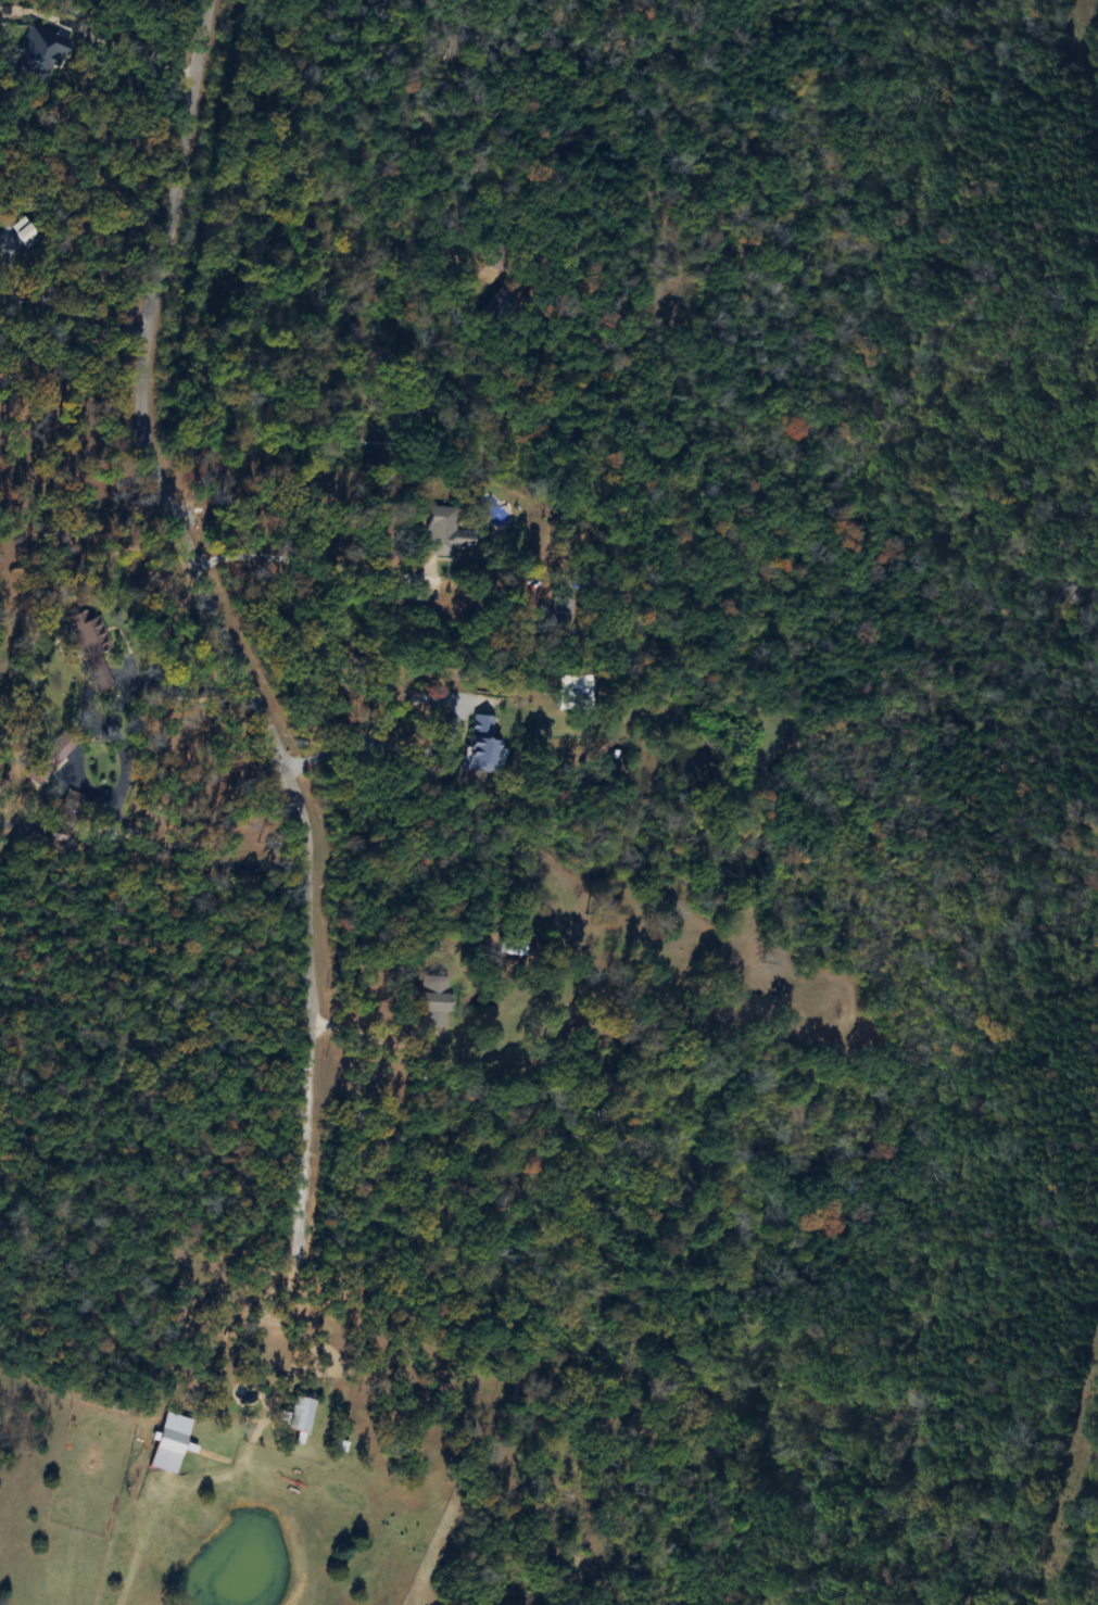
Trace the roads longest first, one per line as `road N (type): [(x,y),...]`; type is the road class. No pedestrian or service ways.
road 1 (residential): [(219,0),(201,96),(197,216),(155,405),(154,457),(283,767),(306,844),(315,962),(312,1150),(294,1268)]

